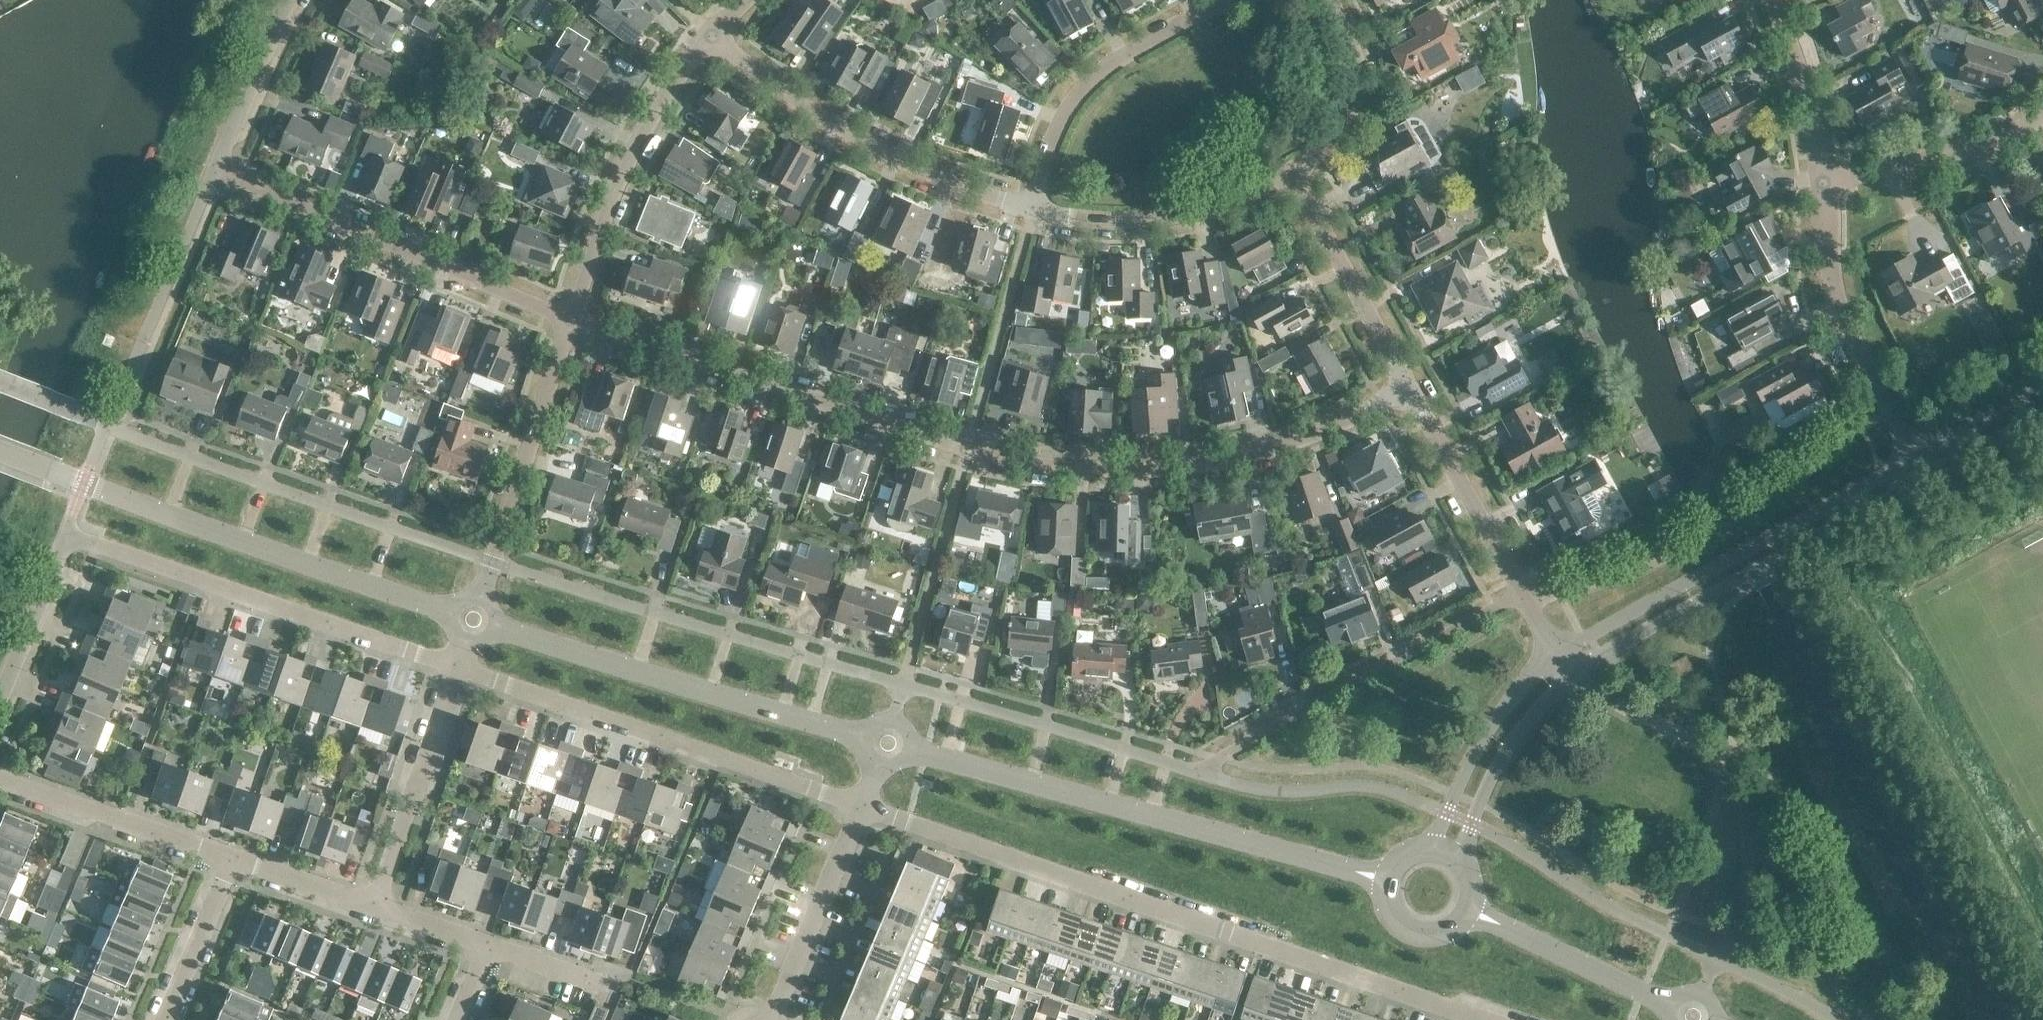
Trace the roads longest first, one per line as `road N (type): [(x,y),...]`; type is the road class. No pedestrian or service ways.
road 1 (residential): [(1411,389),(1278,443),(1205,463),(1027,461),(965,451),(572,317)]
road 2 (residential): [(1487,1019),(862,807)]
road 3 (residential): [(572,317),(215,178),(293,0)]
road 4 (tertiary): [(1384,879),(912,749)]
road 5 (tertiary): [(450,612),(0,451)]
road 6 (residential): [(862,807),(455,665)]
road 7 (residential): [(455,665),(67,534)]
road 8 (tertiary): [(1913,460),(1557,654)]
road 9 (tertiary): [(1572,674),(1922,479)]
road 10 (tertiary): [(867,736),(494,626)]
road 11 (residential): [(1031,209),(876,150),(788,100),(708,35)]
road 12 (residential): [(1522,591),(1225,755)]
road 13 (residential): [(572,317),(628,171),(708,35)]
road 14 (residential): [(1031,209),(1066,110),(1090,77),(1225,0)]
road 15 (residential): [(480,599),(572,317)]
road 16 (residential): [(1913,460),(1844,320),(1826,258),(1819,187)]
road 17 (residential): [(1295,184),(1237,210),(1131,224),(1031,209)]
road 18 (residential): [(375,908),(455,665)]
road 19 (residential): [(226,862),(0,782)]
road 20 (residential): [(1411,389),(1295,184)]
road 21 (residential): [(1819,187),(1957,153),(2042,119)]
road 22 (residential): [(766,1019),(862,807)]
road 23 (residential): [(1522,591),(1411,389)]
road 24 (tertiary): [(1557,654),(1481,739),(1434,839)]
road 25 (tertiary): [(1672,1006),(1475,913)]
road 26 (tertiary): [(1465,852),(1505,751),(1572,674)]
road 27 (residential): [(1333,0),(1355,52),(1357,86),(1322,161),(1295,184)]
road 28 (residential): [(1770,0),(1805,99),(1819,187)]
road 29 (residential): [(0,712),(67,534)]
road 30 (residential): [(162,1019),(226,862)]
road 31 (residential): [(375,908),(226,862)]
road 32 (tertiary): [(2042,390),(1913,460)]
road 33 (residential): [(624,980),(482,946)]
road 34 (tertiary): [(1922,479),(2042,414)]
road 35 (tertiary): [(1384,879),(1396,921),(1422,936),(1452,933),(1475,913)]

